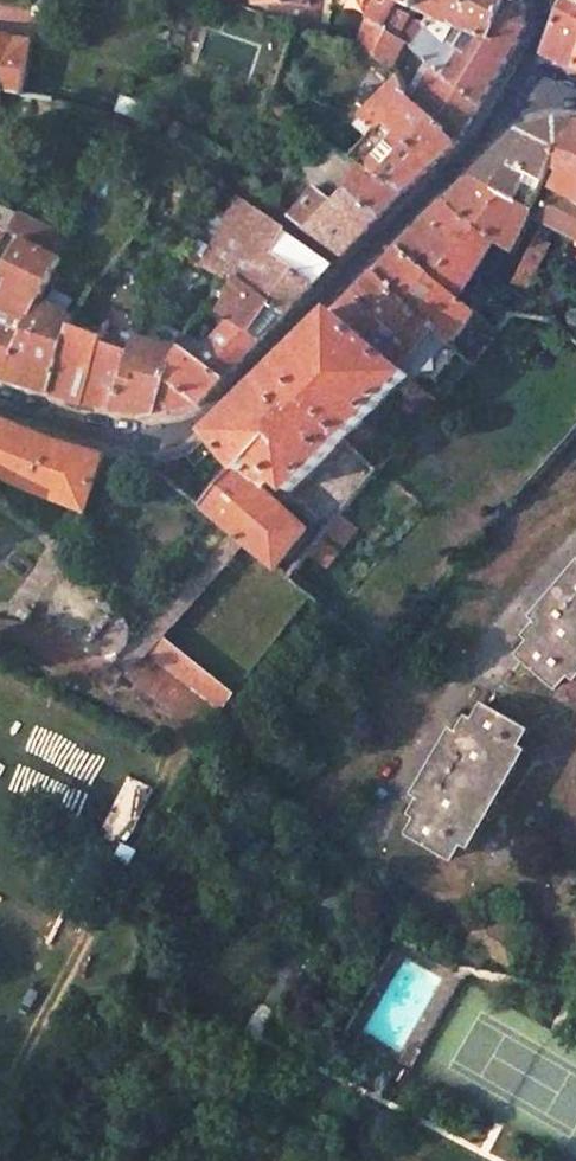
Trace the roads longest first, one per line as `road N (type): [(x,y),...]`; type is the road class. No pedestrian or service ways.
road 1 (residential): [(0,405),(106,436),(149,441),(184,432),(348,268)]
road 2 (residential): [(348,268),(243,191),(138,136),(52,113),(0,140)]
road 3 (residential): [(348,268),(472,149),(513,92)]

